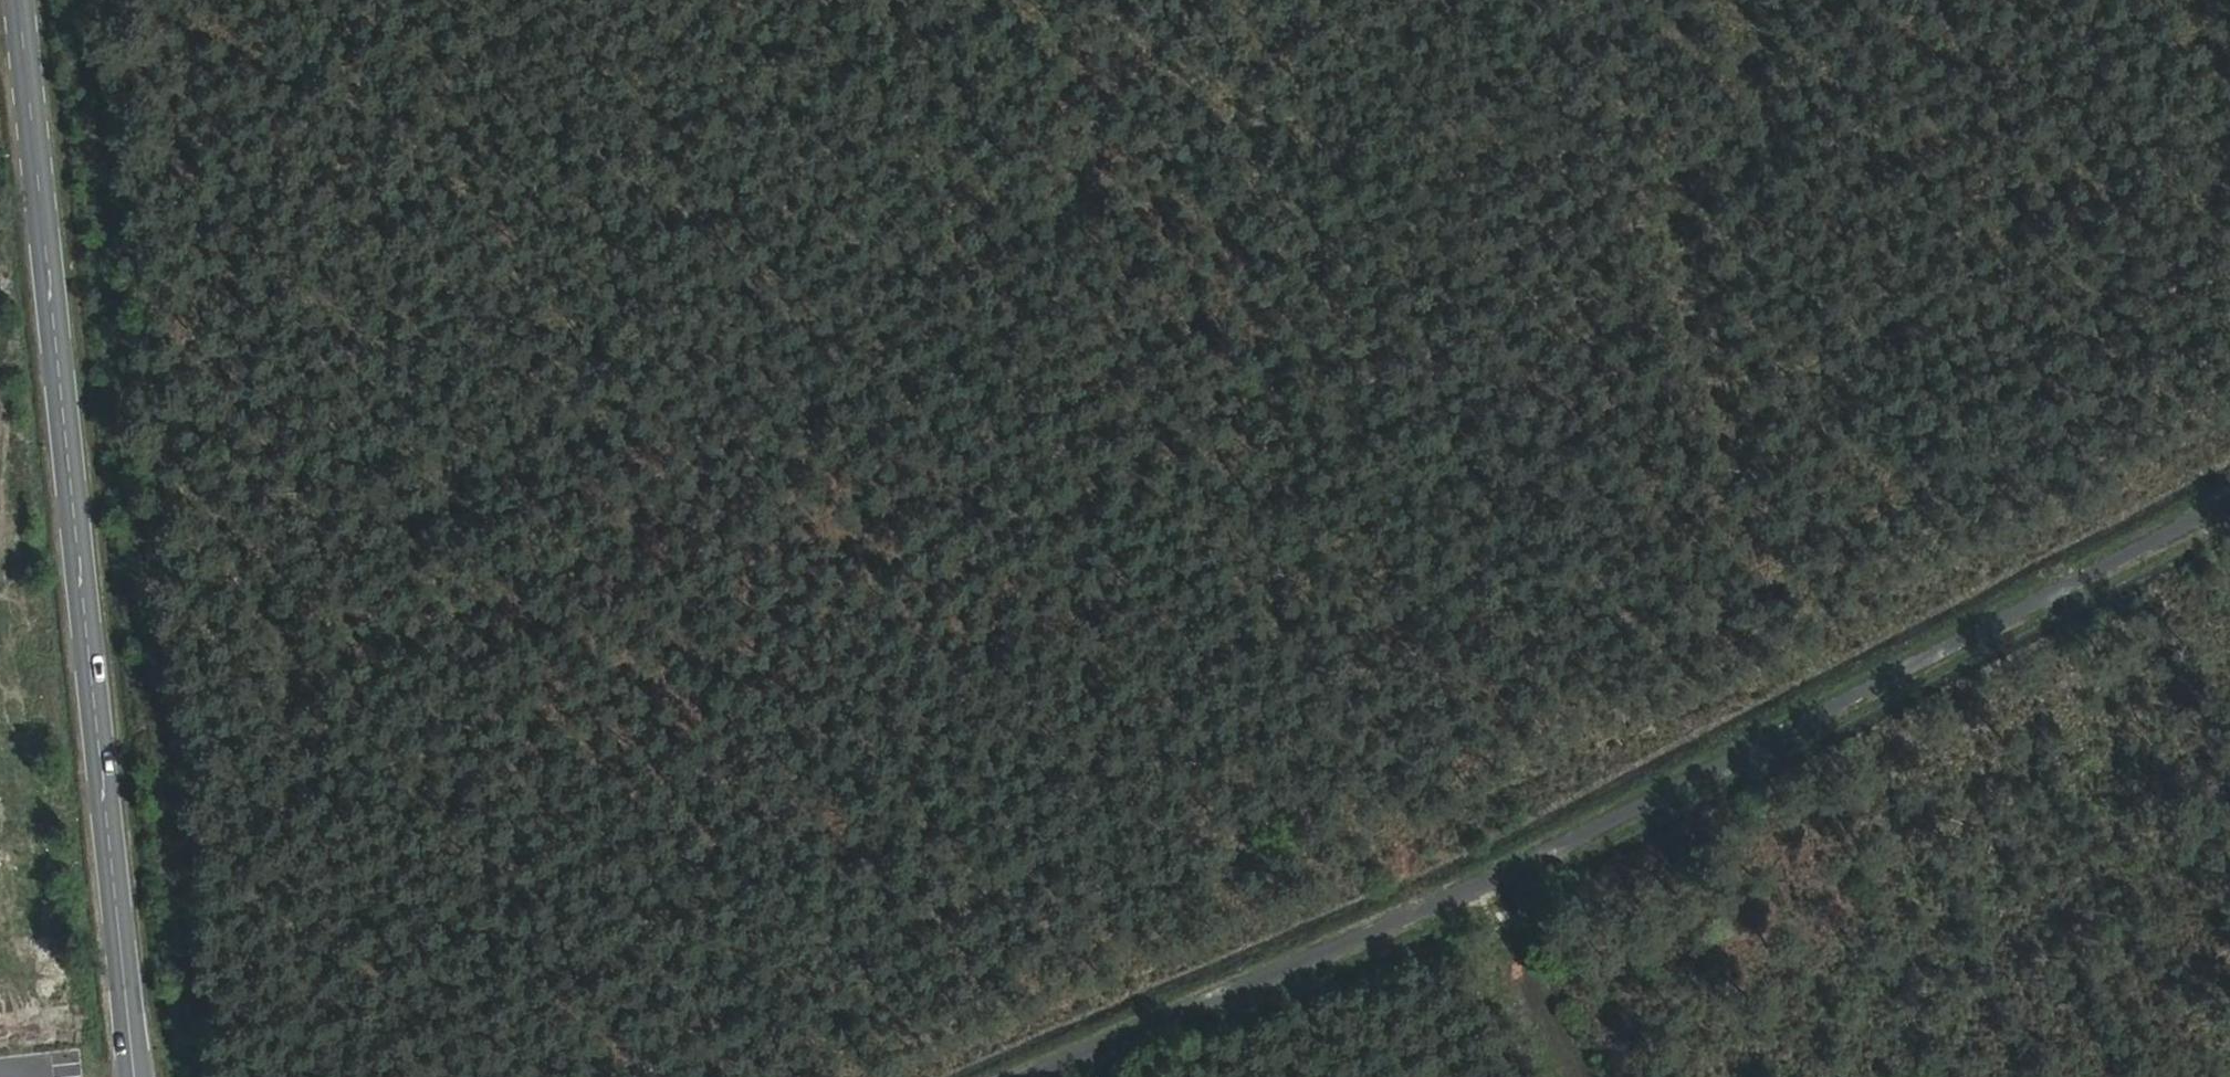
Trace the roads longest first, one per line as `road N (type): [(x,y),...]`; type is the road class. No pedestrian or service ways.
road 1 (unclassified): [(2229,502),(1489,882),(1033,1076)]
road 2 (secondary): [(19,0),(134,1076)]

